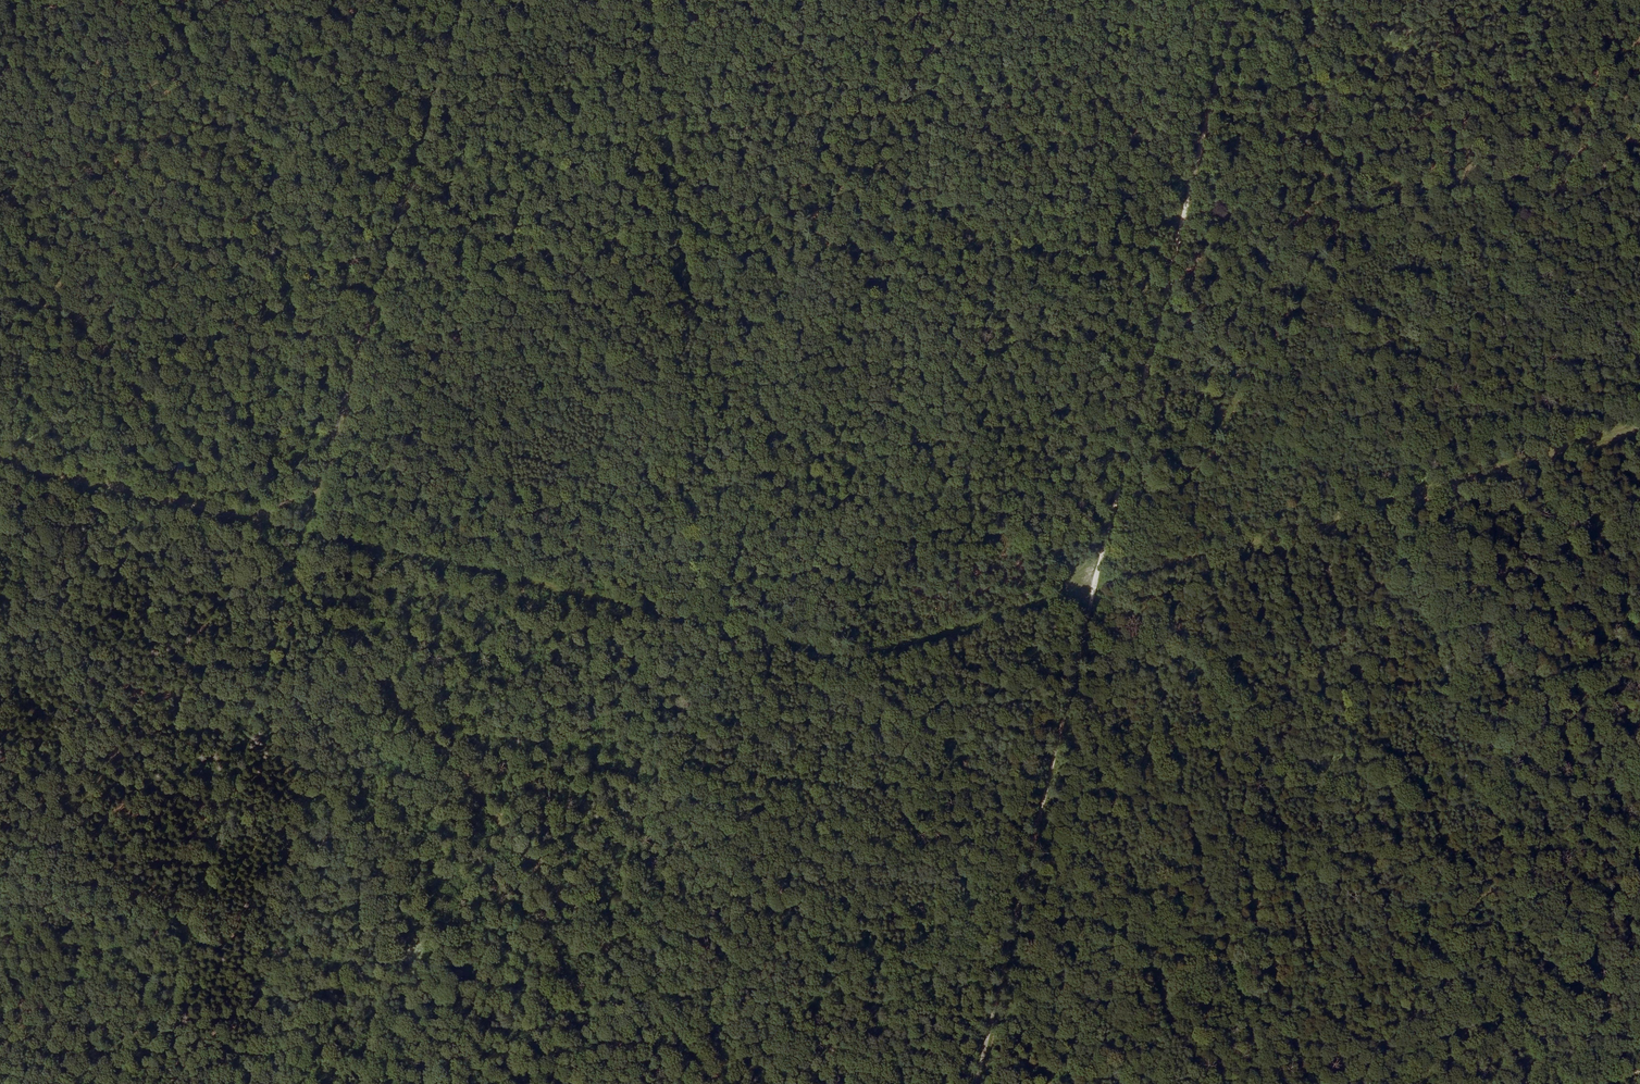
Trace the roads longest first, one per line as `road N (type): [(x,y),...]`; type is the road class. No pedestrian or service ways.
road 1 (track): [(975,1083),(1237,0)]
road 2 (track): [(0,462),(251,516),(315,494),(468,0)]

